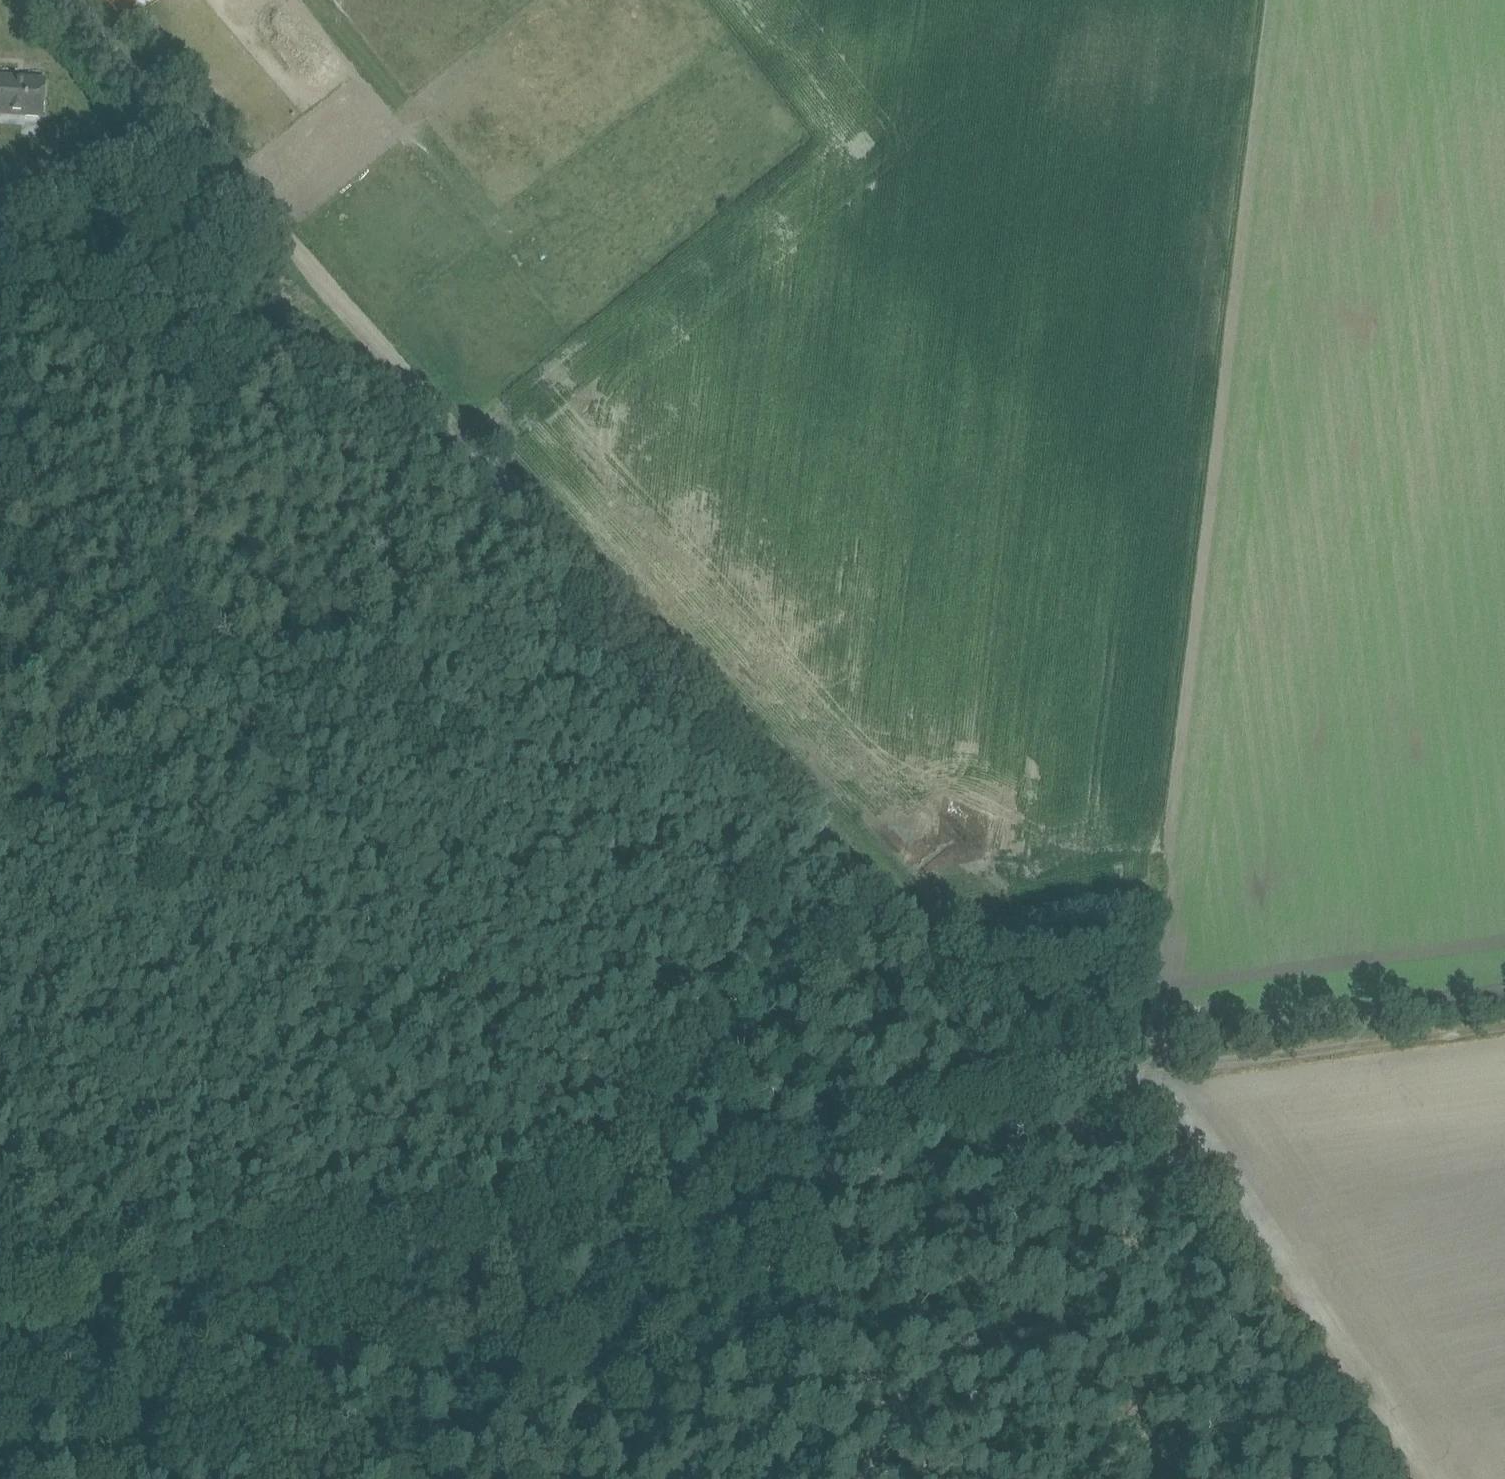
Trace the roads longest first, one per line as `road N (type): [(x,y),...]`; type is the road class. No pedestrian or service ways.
road 1 (track): [(1093,1083),(931,955),(581,574),(322,282),(99,0)]
road 2 (track): [(1093,1083),(735,1162),(603,1214),(469,1254),(137,1296),(0,1300)]
road 3 (track): [(1389,1478),(1189,1183),(1093,1083)]

